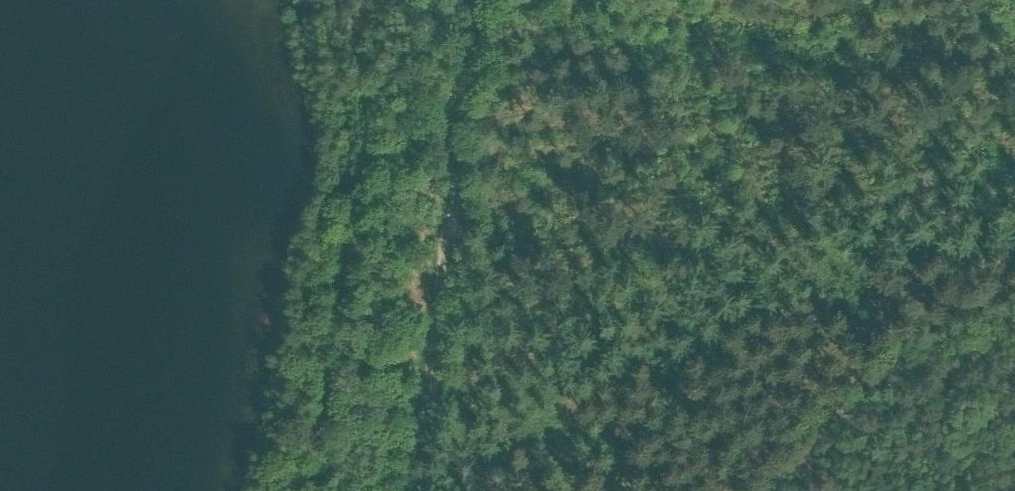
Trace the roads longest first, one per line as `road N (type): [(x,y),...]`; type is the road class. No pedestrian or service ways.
road 1 (track): [(486,0),(414,490)]

